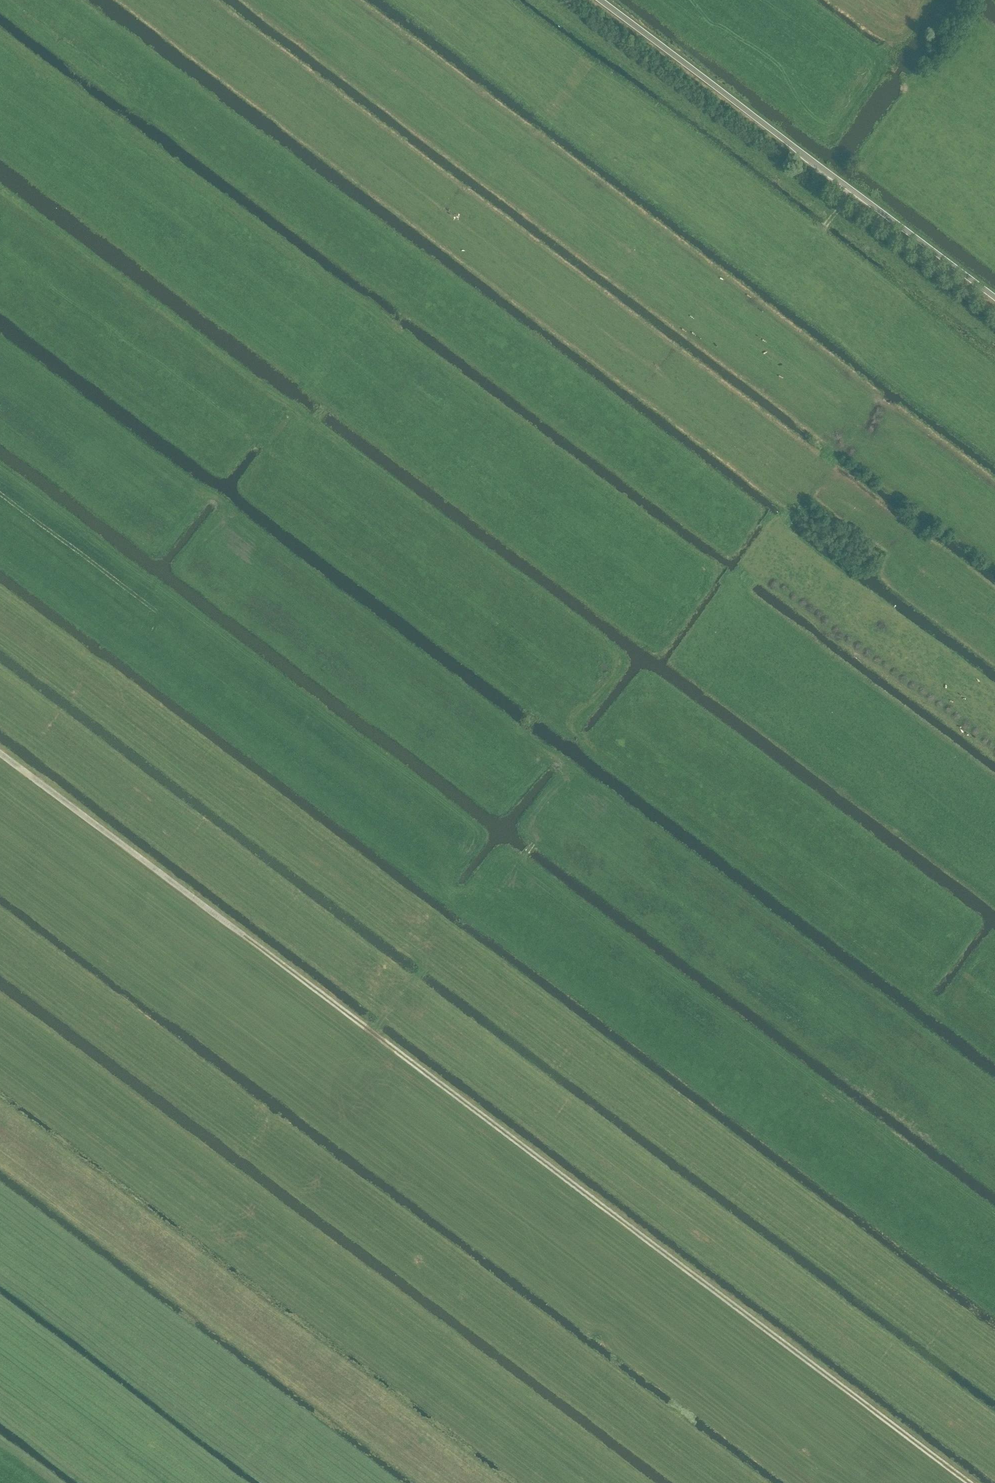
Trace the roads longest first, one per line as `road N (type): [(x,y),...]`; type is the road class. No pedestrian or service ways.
road 1 (track): [(0,754),(968,1482)]
road 2 (unclassified): [(994,298),(603,0)]

